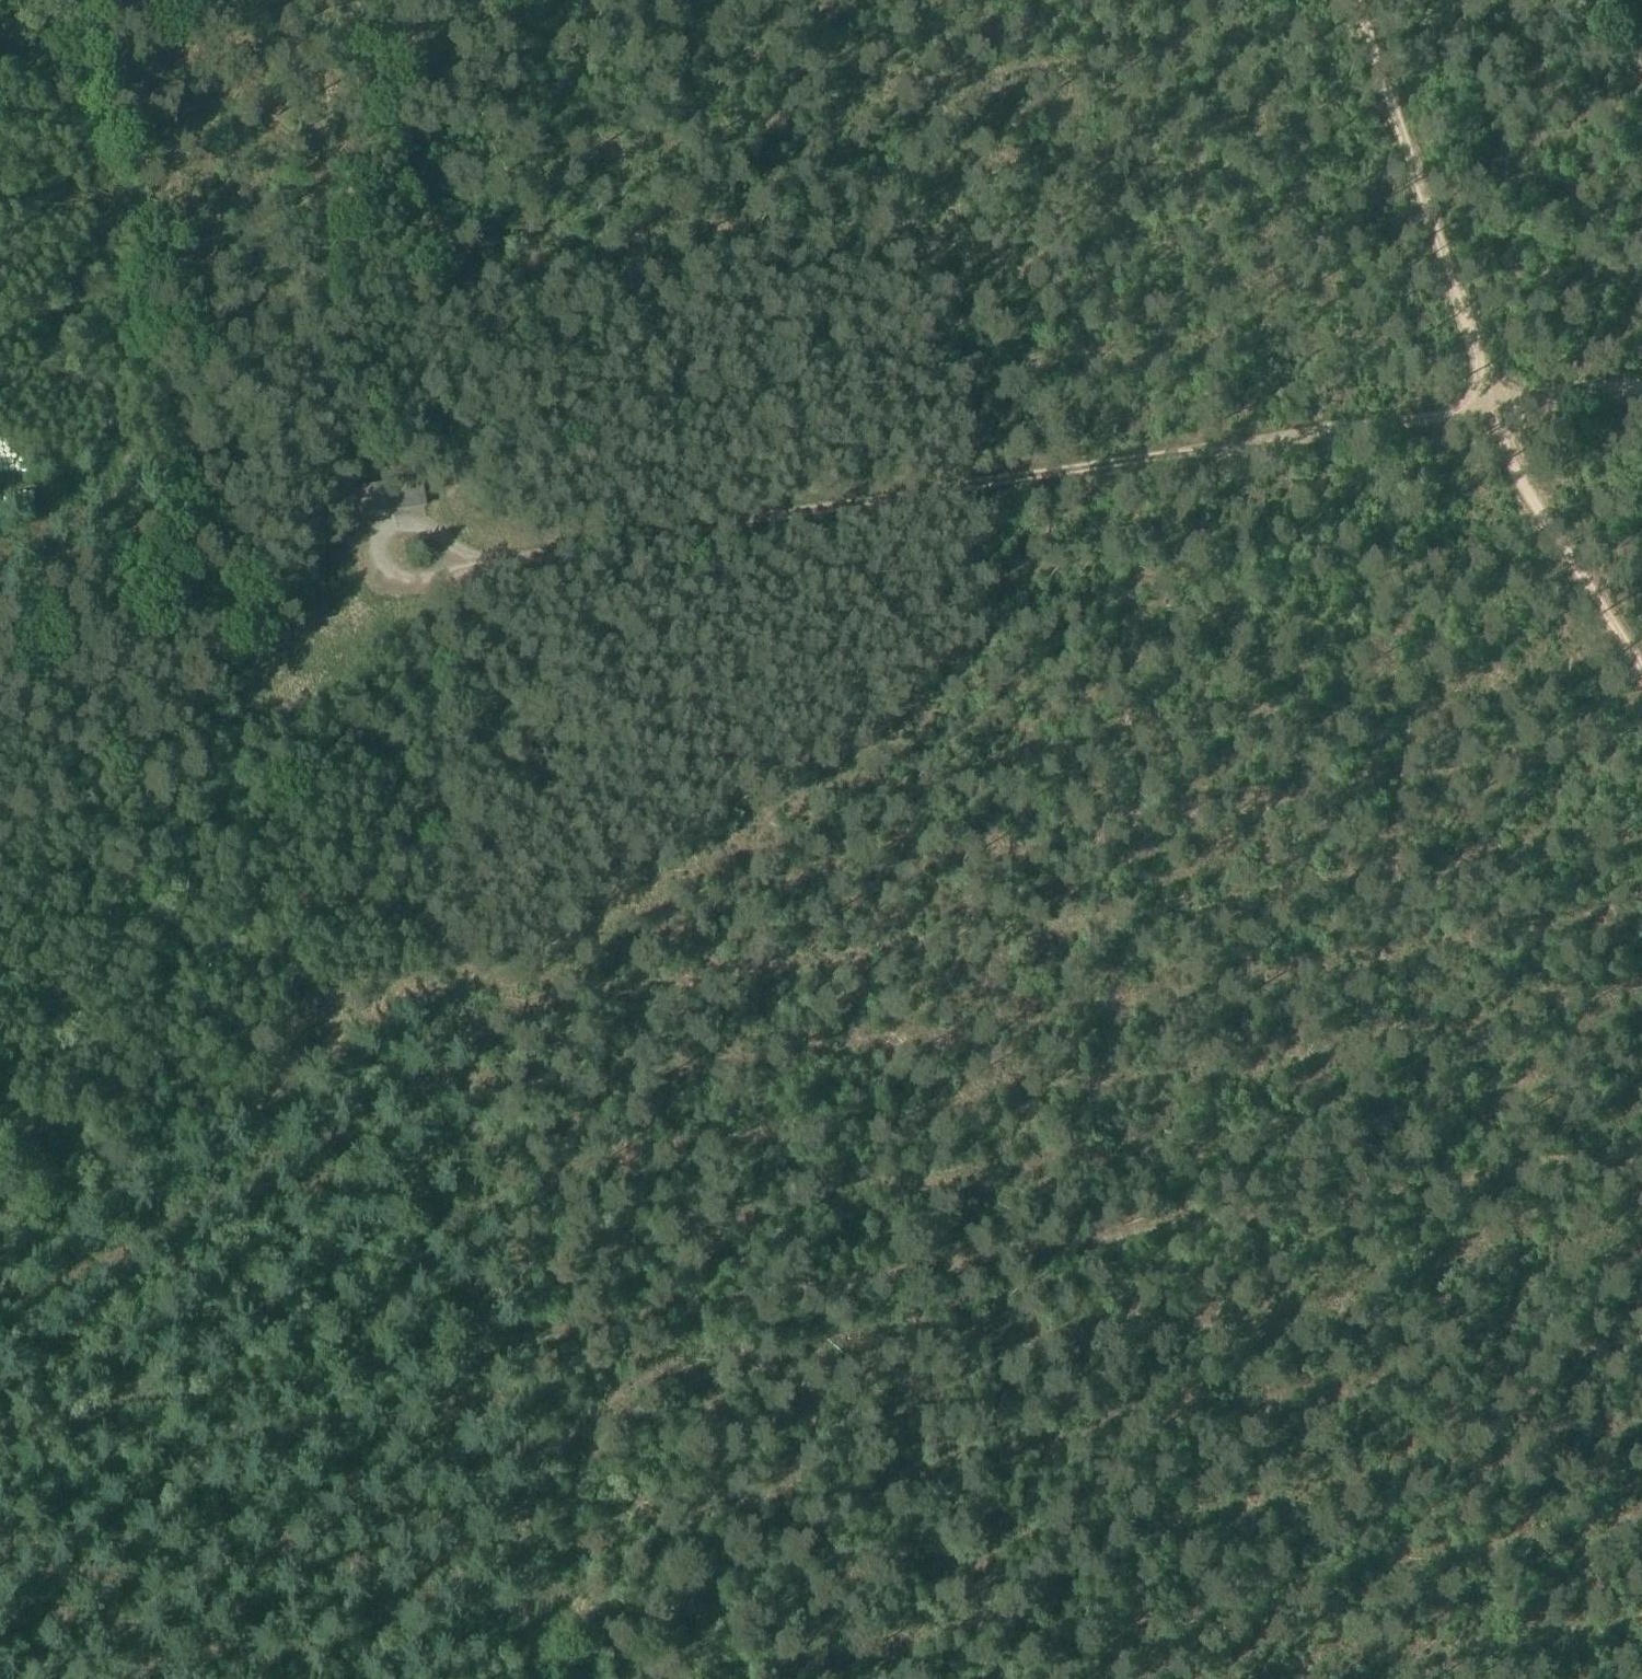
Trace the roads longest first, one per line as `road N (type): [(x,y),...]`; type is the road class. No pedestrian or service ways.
road 1 (track): [(1495,415),(956,489)]
road 2 (track): [(1351,0),(1495,415)]
road 3 (track): [(1495,415),(1521,482),(1641,676)]
road 4 (track): [(1641,394),(1495,415)]

